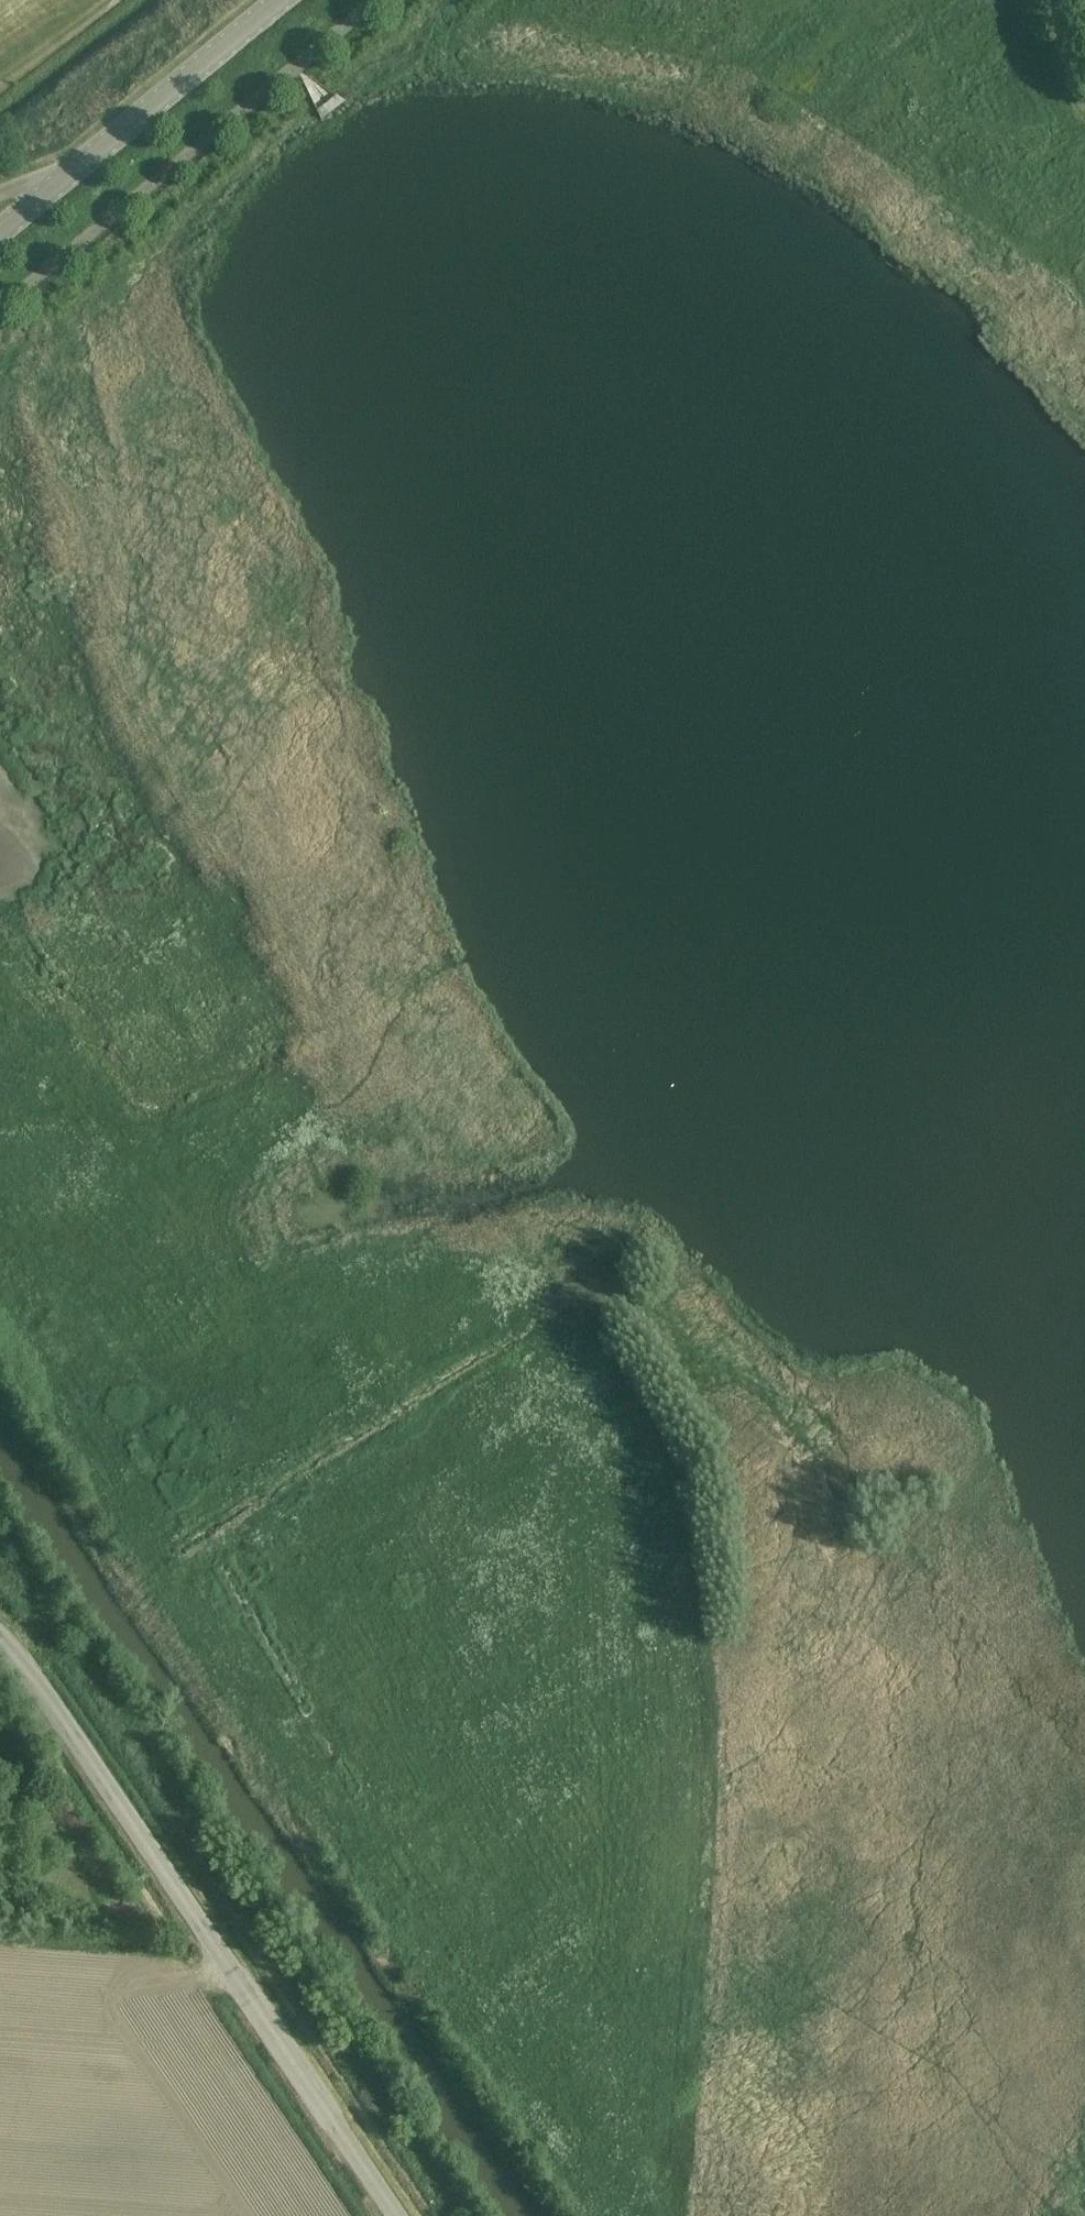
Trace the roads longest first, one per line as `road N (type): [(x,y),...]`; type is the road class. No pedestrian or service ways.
road 1 (tertiary): [(396,2215),(0,1638)]
road 2 (secondary): [(0,234),(282,0)]

